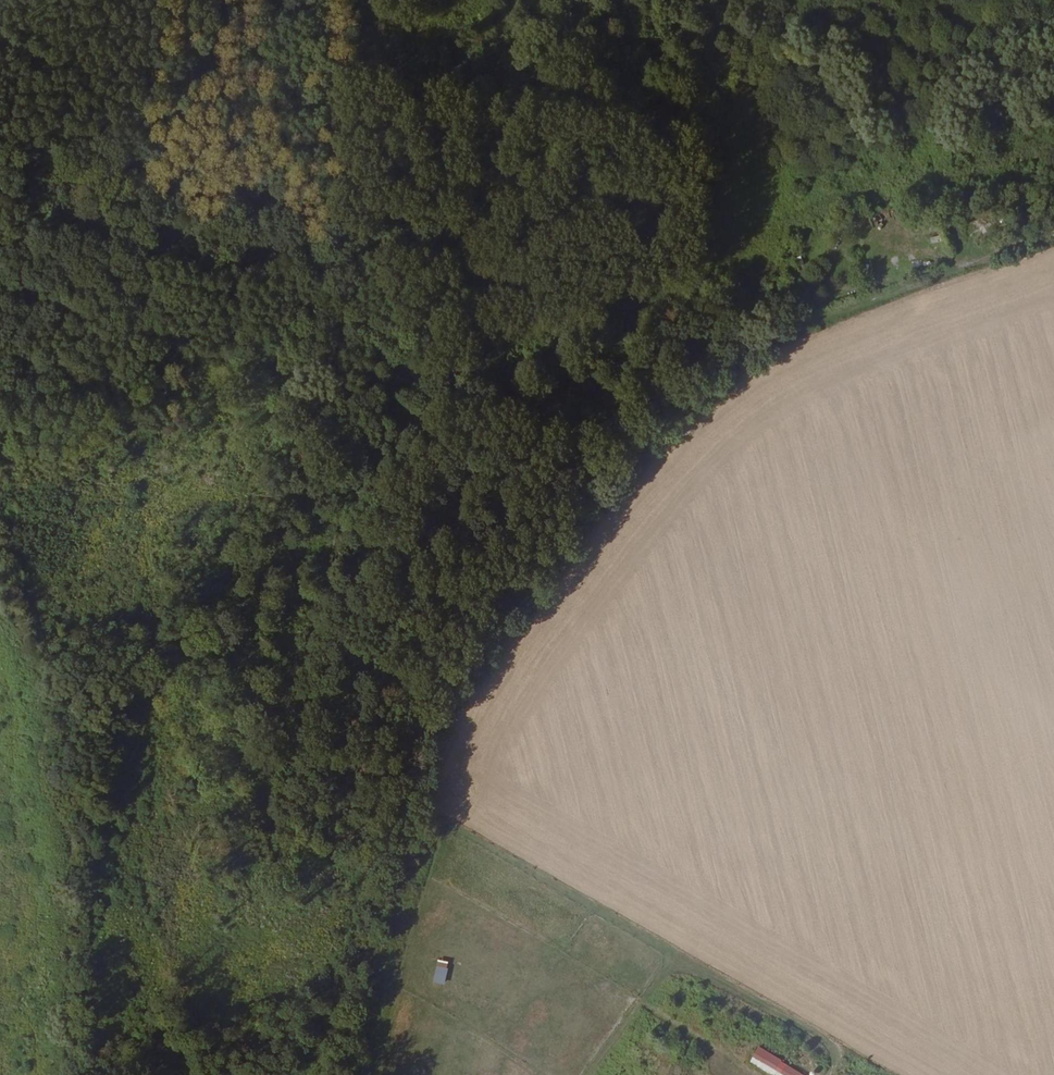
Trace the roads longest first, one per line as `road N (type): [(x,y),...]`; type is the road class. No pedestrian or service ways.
road 1 (track): [(1053,234),(818,318),(760,344),(703,388),(632,453),(482,646),(425,731),(389,831)]
road 2 (track): [(827,1074),(835,1051),(820,1036),(441,822)]
road 3 (track): [(590,1074),(675,956)]

